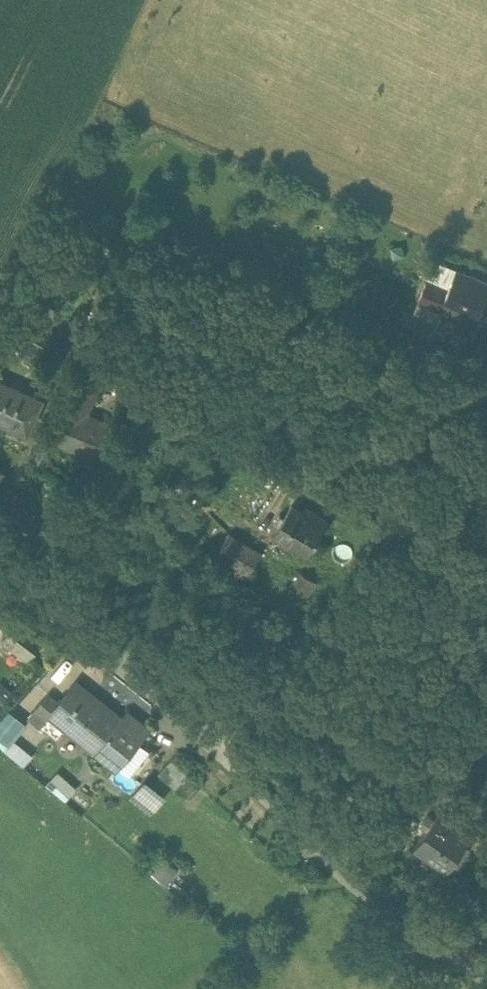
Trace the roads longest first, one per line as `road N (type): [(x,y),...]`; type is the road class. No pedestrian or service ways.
road 1 (residential): [(481,988),(361,897),(230,758),(0,555)]
road 2 (residential): [(95,336),(486,577)]

